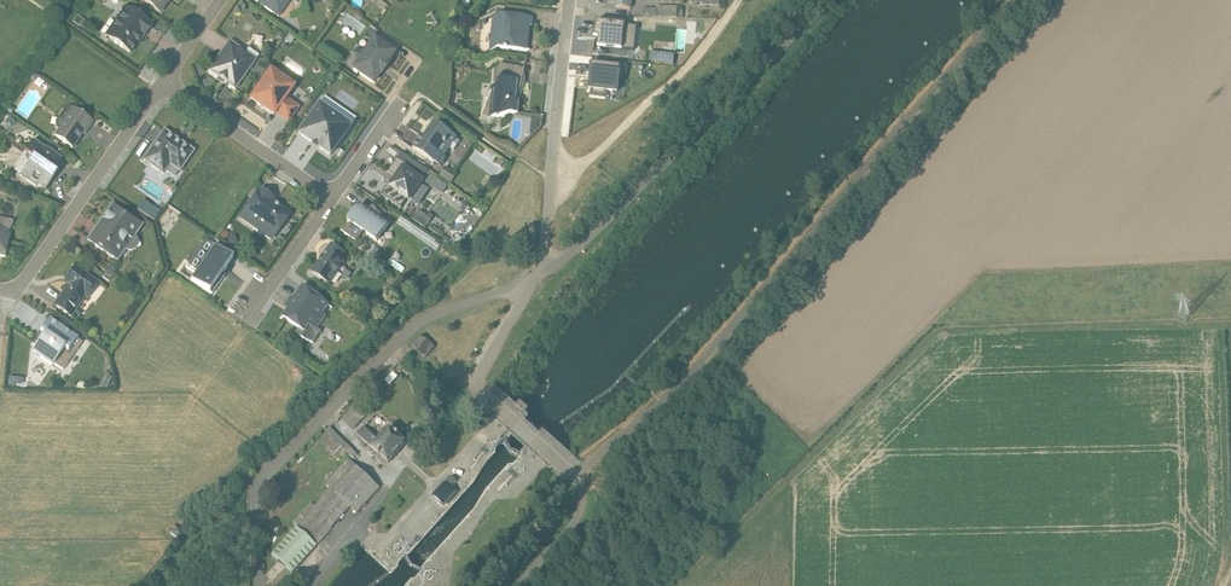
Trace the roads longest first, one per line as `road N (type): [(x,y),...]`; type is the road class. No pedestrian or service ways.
road 1 (unclassified): [(530,585),(580,526),(583,499),(477,391),(538,280)]
road 2 (residential): [(538,280),(572,0)]
road 3 (residential): [(166,78),(25,280),(0,291)]
road 4 (track): [(745,0),(700,63),(584,174),(553,190)]
road 5 (unclassified): [(538,280),(416,328),(319,421)]
road 6 (residential): [(166,78),(331,200)]
road 7 (residential): [(251,300),(272,284),(331,200)]

